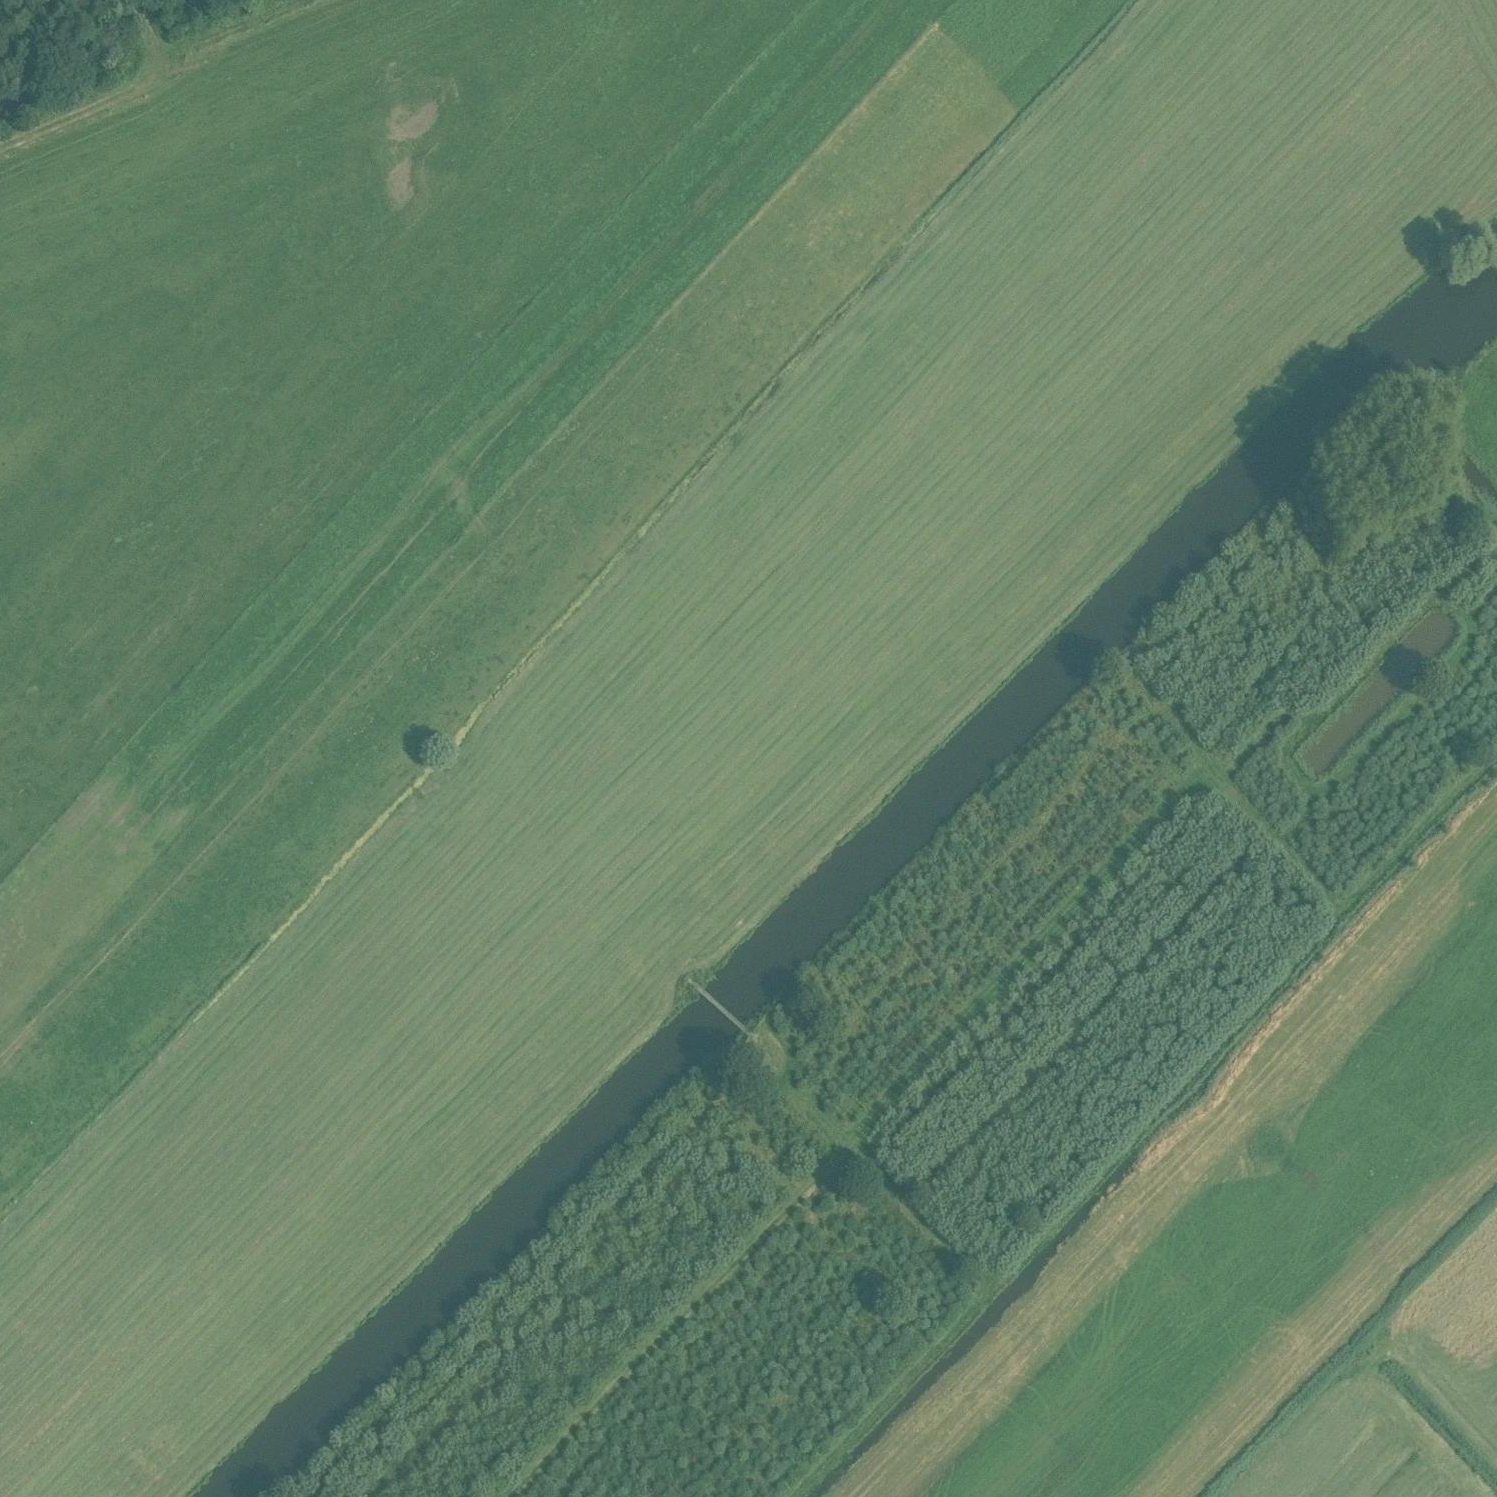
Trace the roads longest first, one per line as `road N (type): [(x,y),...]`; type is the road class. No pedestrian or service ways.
road 1 (track): [(1496,556),(1464,569),(1329,709),(1273,725),(1231,770),(1181,788),(509,1496)]
road 2 (track): [(793,1496),(1496,751)]
road 3 (track): [(1397,401),(1288,501),(1223,599),(1144,658),(1139,678),(1342,912)]
road 4 (track): [(992,1286),(794,1100),(750,1033)]
road 5 (track): [(0,143),(135,88),(158,64),(301,0)]
road 6 (track): [(1496,529),(1397,405),(1414,391)]

